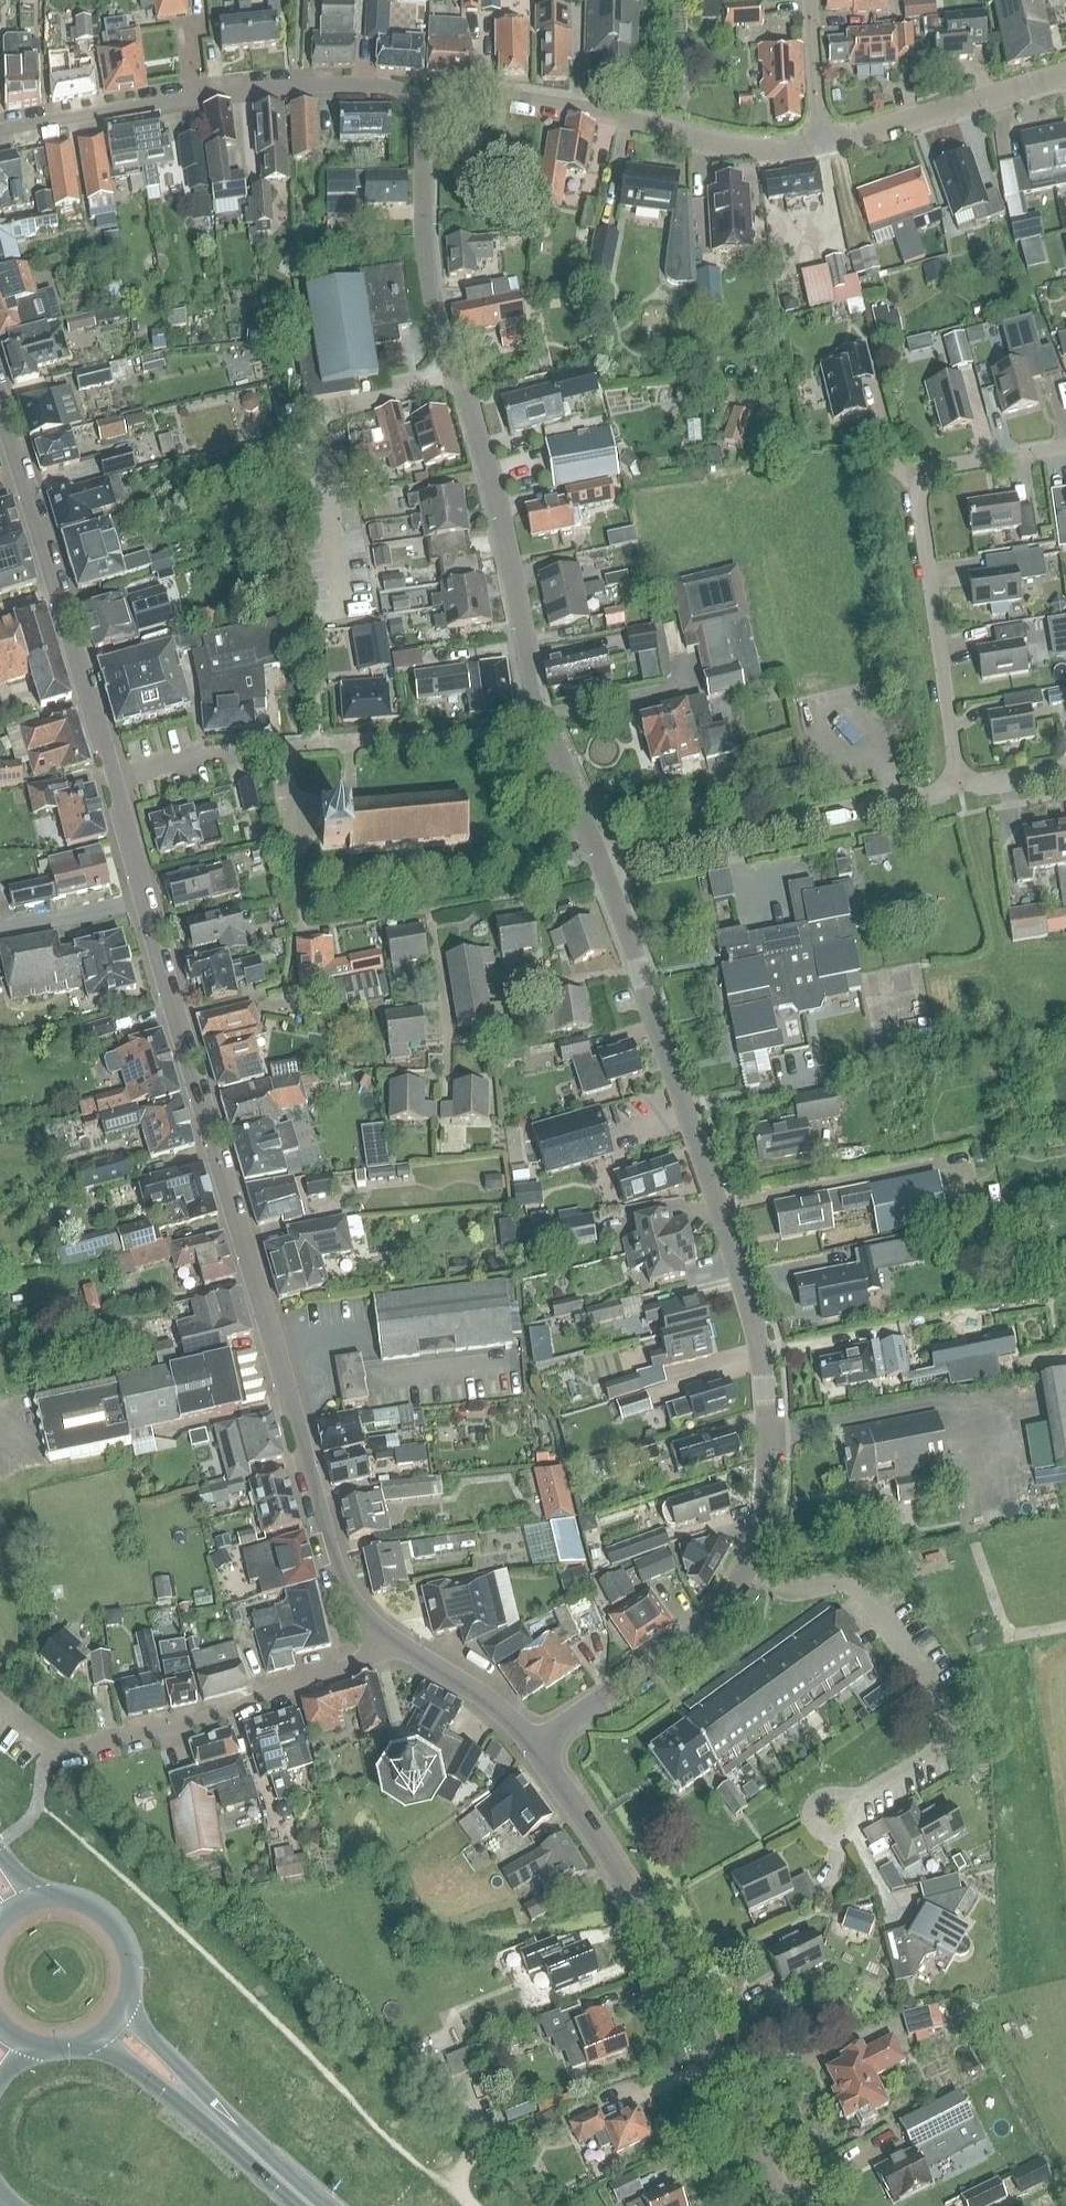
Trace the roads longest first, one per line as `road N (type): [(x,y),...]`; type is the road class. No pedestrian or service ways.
road 1 (tertiary): [(397,1650),(361,1617),(329,1569),(271,1332),(174,1018),(113,779)]
road 2 (residential): [(604,870),(541,724),(483,450),(430,297),(423,103)]
road 3 (residential): [(742,1565),(765,1458),(759,1350),(728,1218),(604,870)]
road 4 (tertiary): [(784,2205),(622,1879),(534,1748)]
road 5 (residential): [(961,788),(920,496),(930,476),(950,467),(1065,447)]
road 6 (residential): [(835,1822),(944,1752),(942,1712),(862,1590),(837,1581),(804,1588),(742,1565)]
road 7 (residential): [(0,1702),(53,1753),(235,1707),(397,1650)]
road 8 (residential): [(0,134),(108,109),(285,86),(389,85),(423,103)]
road 9 (residential): [(819,146),(748,151),(595,113),(483,96),(423,103)]
road 10 (tertiary): [(113,779),(0,405)]
road 11 (residential): [(604,870),(637,853),(961,788)]
road 12 (residential): [(534,1748),(700,1631),(742,1565)]
road 13 (primary): [(85,2043),(111,2049),(309,2205)]
road 14 (primary): [(309,2205),(169,2062),(124,2002)]
road 15 (residential): [(1065,71),(819,146)]
road 16 (tertiary): [(534,1748),(498,1708),(397,1650)]
road 17 (primary): [(124,2002),(128,1958),(107,1918),(66,1898),(43,1898)]
road 18 (unclassified): [(113,779),(266,749)]
road 19 (residential): [(819,146),(810,0)]

